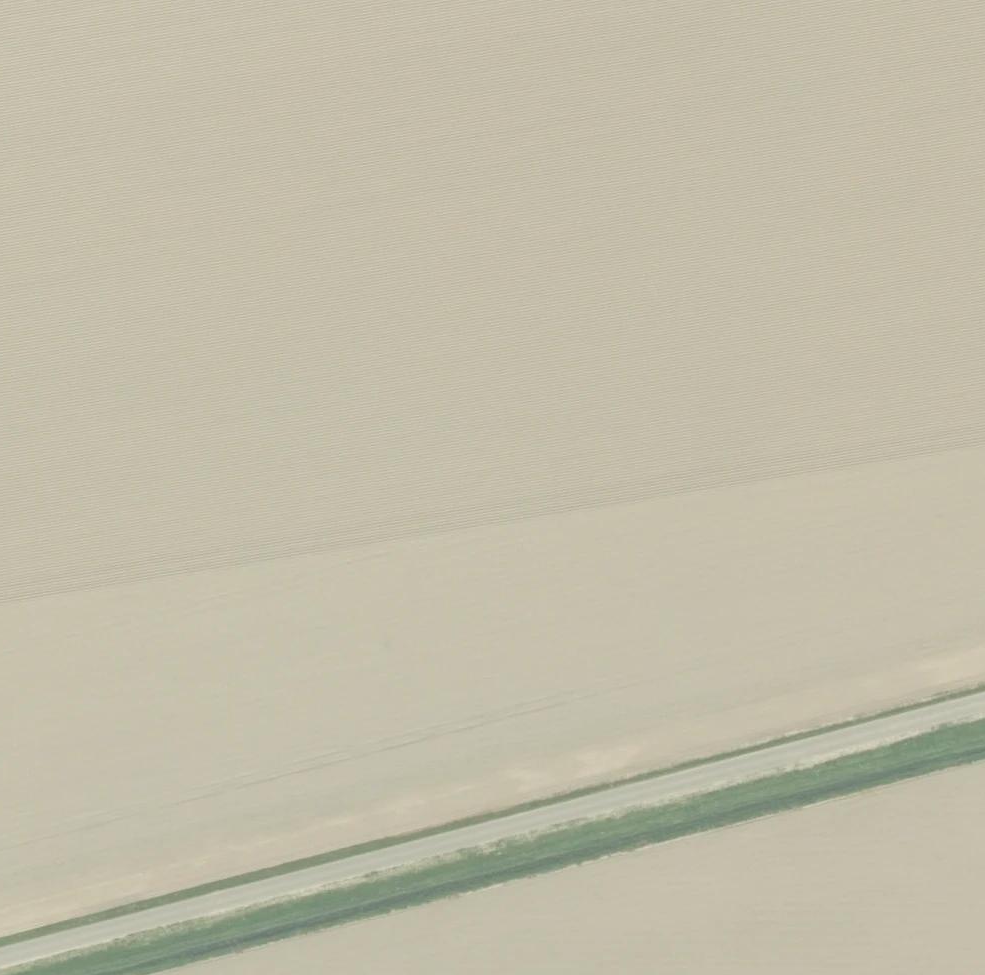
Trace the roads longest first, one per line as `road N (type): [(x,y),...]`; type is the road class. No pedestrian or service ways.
road 1 (unclassified): [(984,694),(0,955)]

